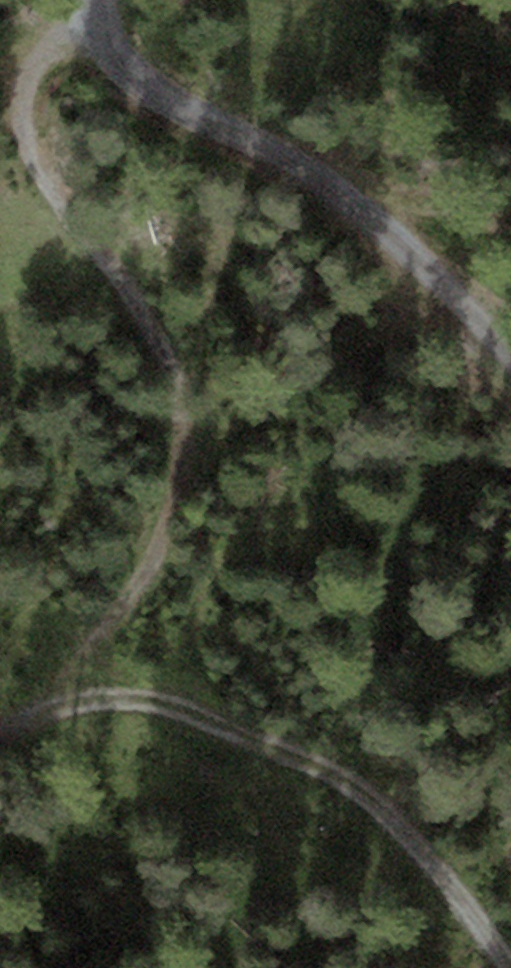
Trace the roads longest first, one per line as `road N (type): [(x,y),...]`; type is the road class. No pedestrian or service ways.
road 1 (track): [(100,2),(34,78),(19,134),(69,228),(148,309),(176,358),(186,454),(171,533),(57,701)]
road 2 (track): [(500,967),(446,880),(356,789),(179,709),(144,700),(57,701)]
road 3 (track): [(510,346),(367,221),(184,108),(131,58),(100,2)]

